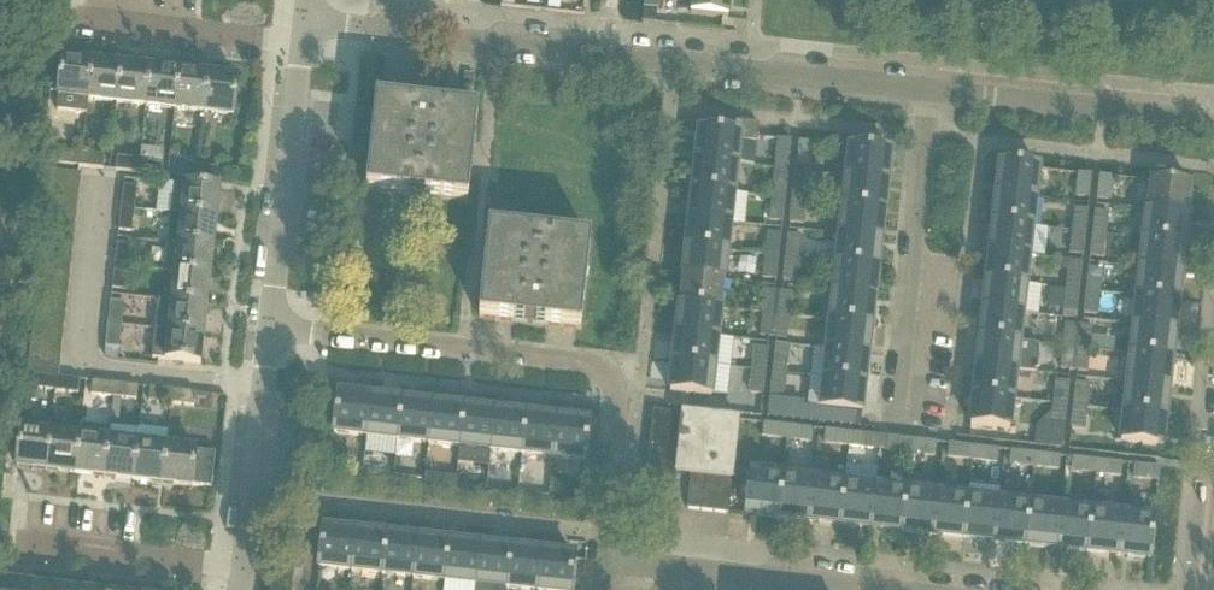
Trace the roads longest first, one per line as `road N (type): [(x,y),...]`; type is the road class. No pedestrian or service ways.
road 1 (unclassified): [(928,89),(305,21)]
road 2 (unclassified): [(604,555),(623,405),(614,379),(593,367),(271,332)]
road 3 (unclassified): [(890,435),(928,89)]
road 4 (unclassified): [(891,589),(604,555)]
road 5 (unclassified): [(1213,120),(928,89)]
road 6 (unclassified): [(271,332),(302,51)]
road 7 (unclassified): [(247,578),(271,332)]
road 8 (unclassified): [(247,578),(9,557)]
road 9 (unclassified): [(302,51),(77,23)]

